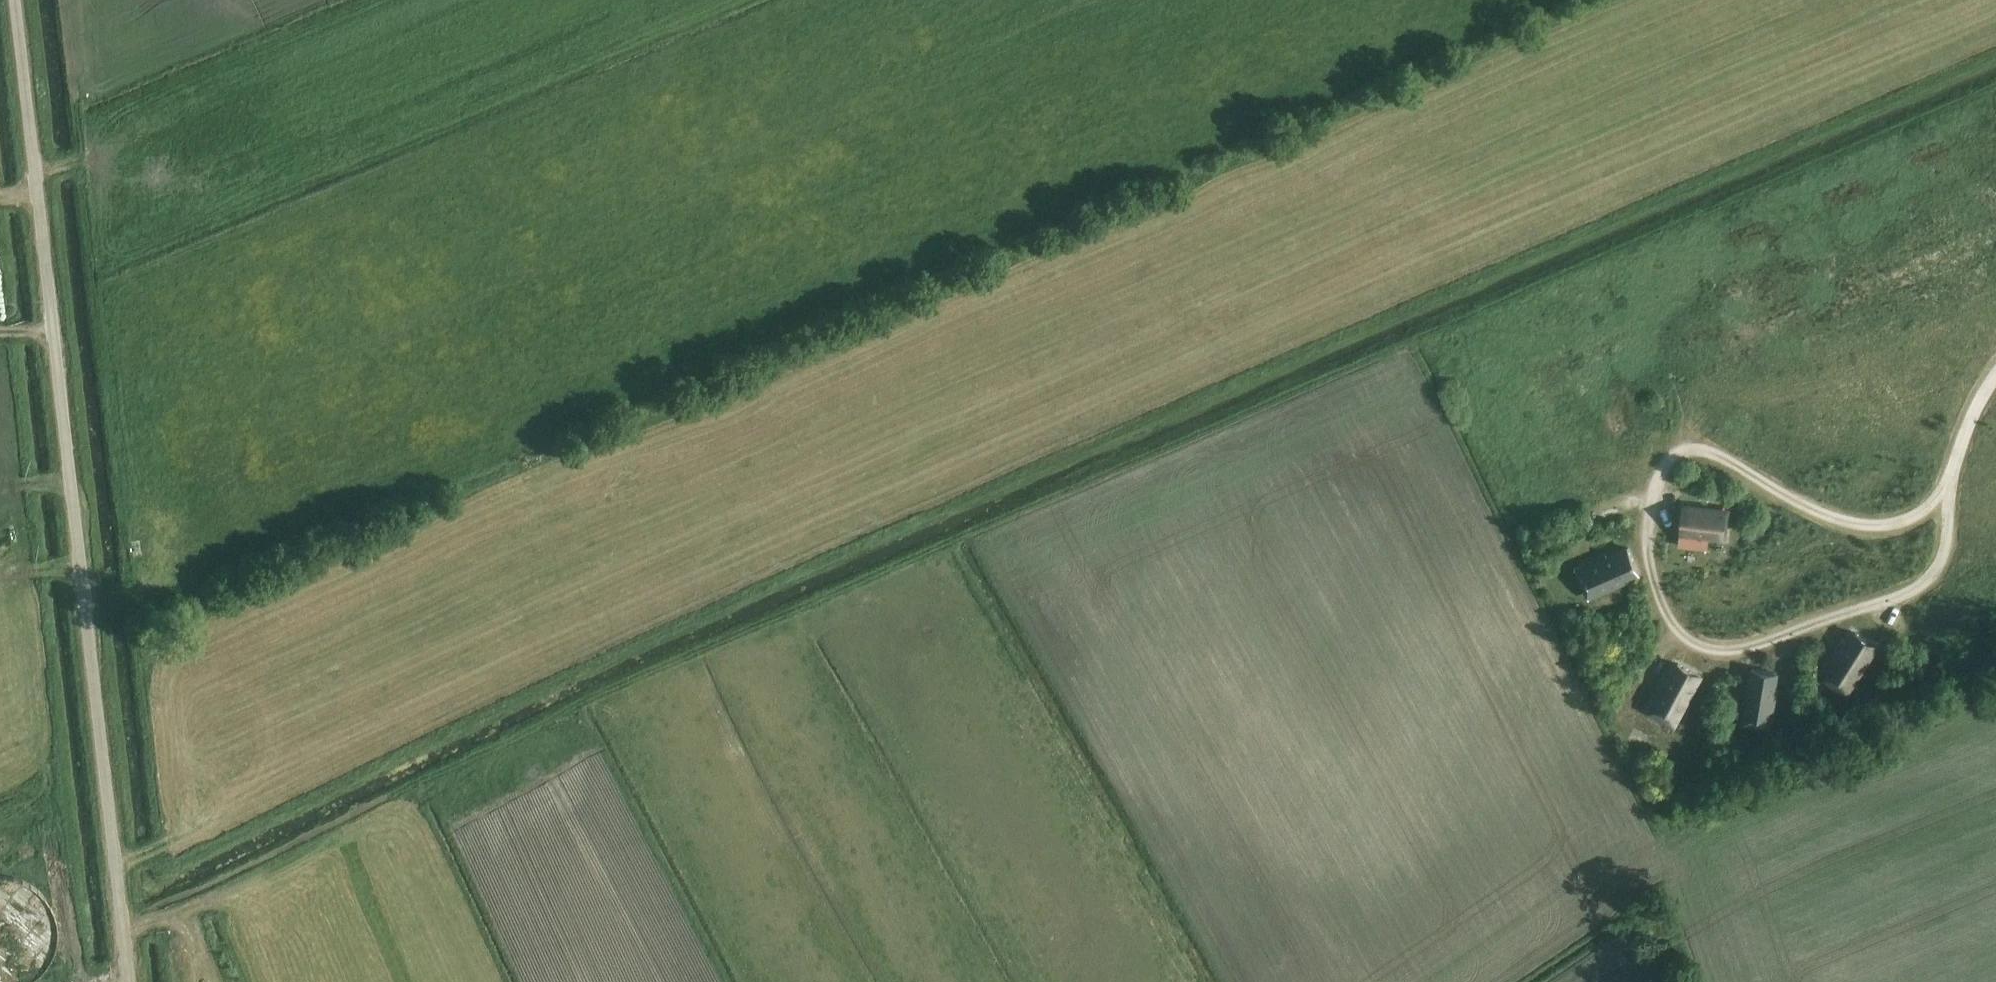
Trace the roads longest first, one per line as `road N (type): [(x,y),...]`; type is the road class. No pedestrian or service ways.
road 1 (unclassified): [(118,981),(10,0)]

